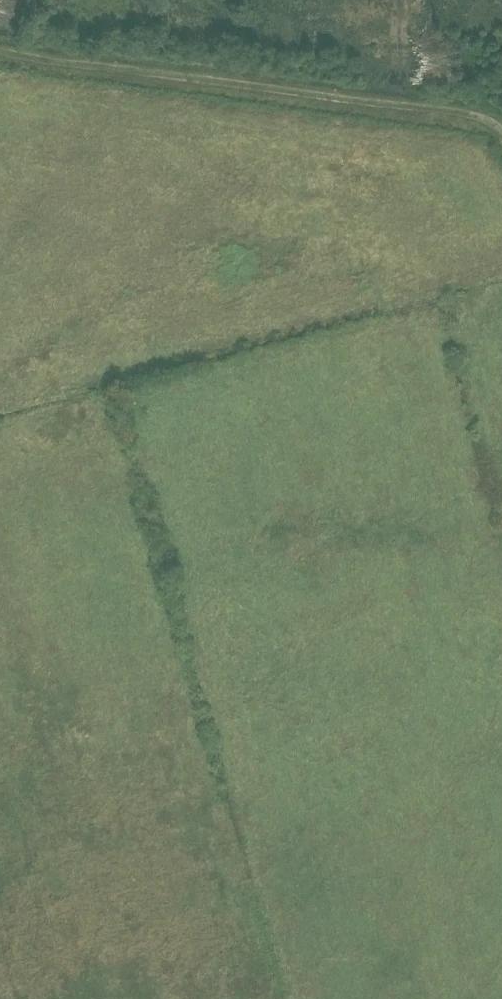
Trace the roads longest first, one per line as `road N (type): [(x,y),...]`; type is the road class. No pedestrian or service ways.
road 1 (track): [(0,48),(487,120),(501,134)]

